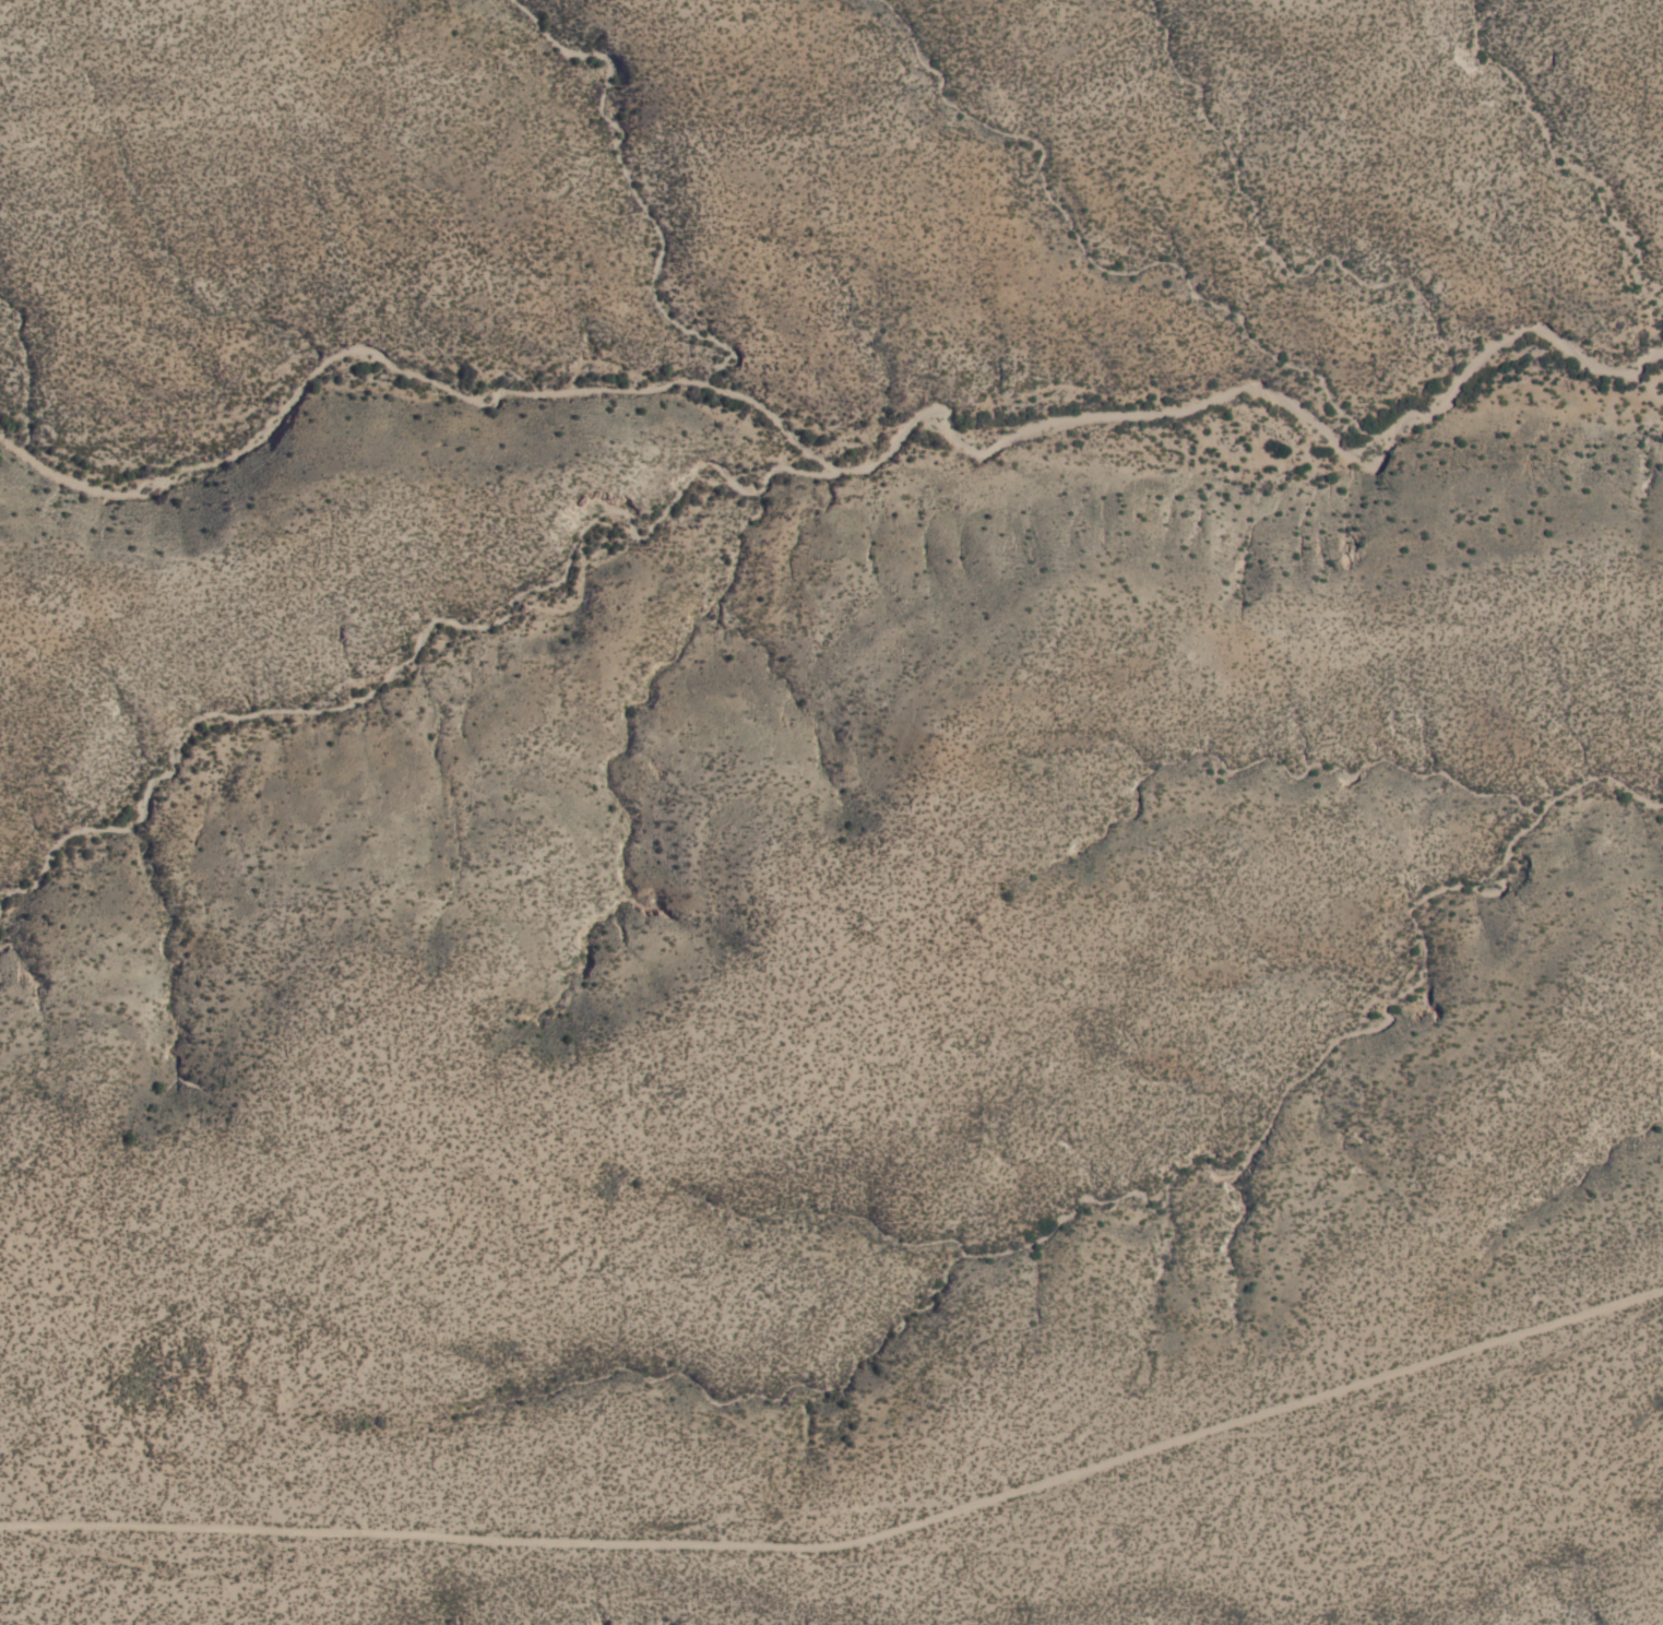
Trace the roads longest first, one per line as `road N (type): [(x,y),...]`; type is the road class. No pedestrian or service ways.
road 1 (track): [(0,1526),(851,1545),(1662,1289)]

